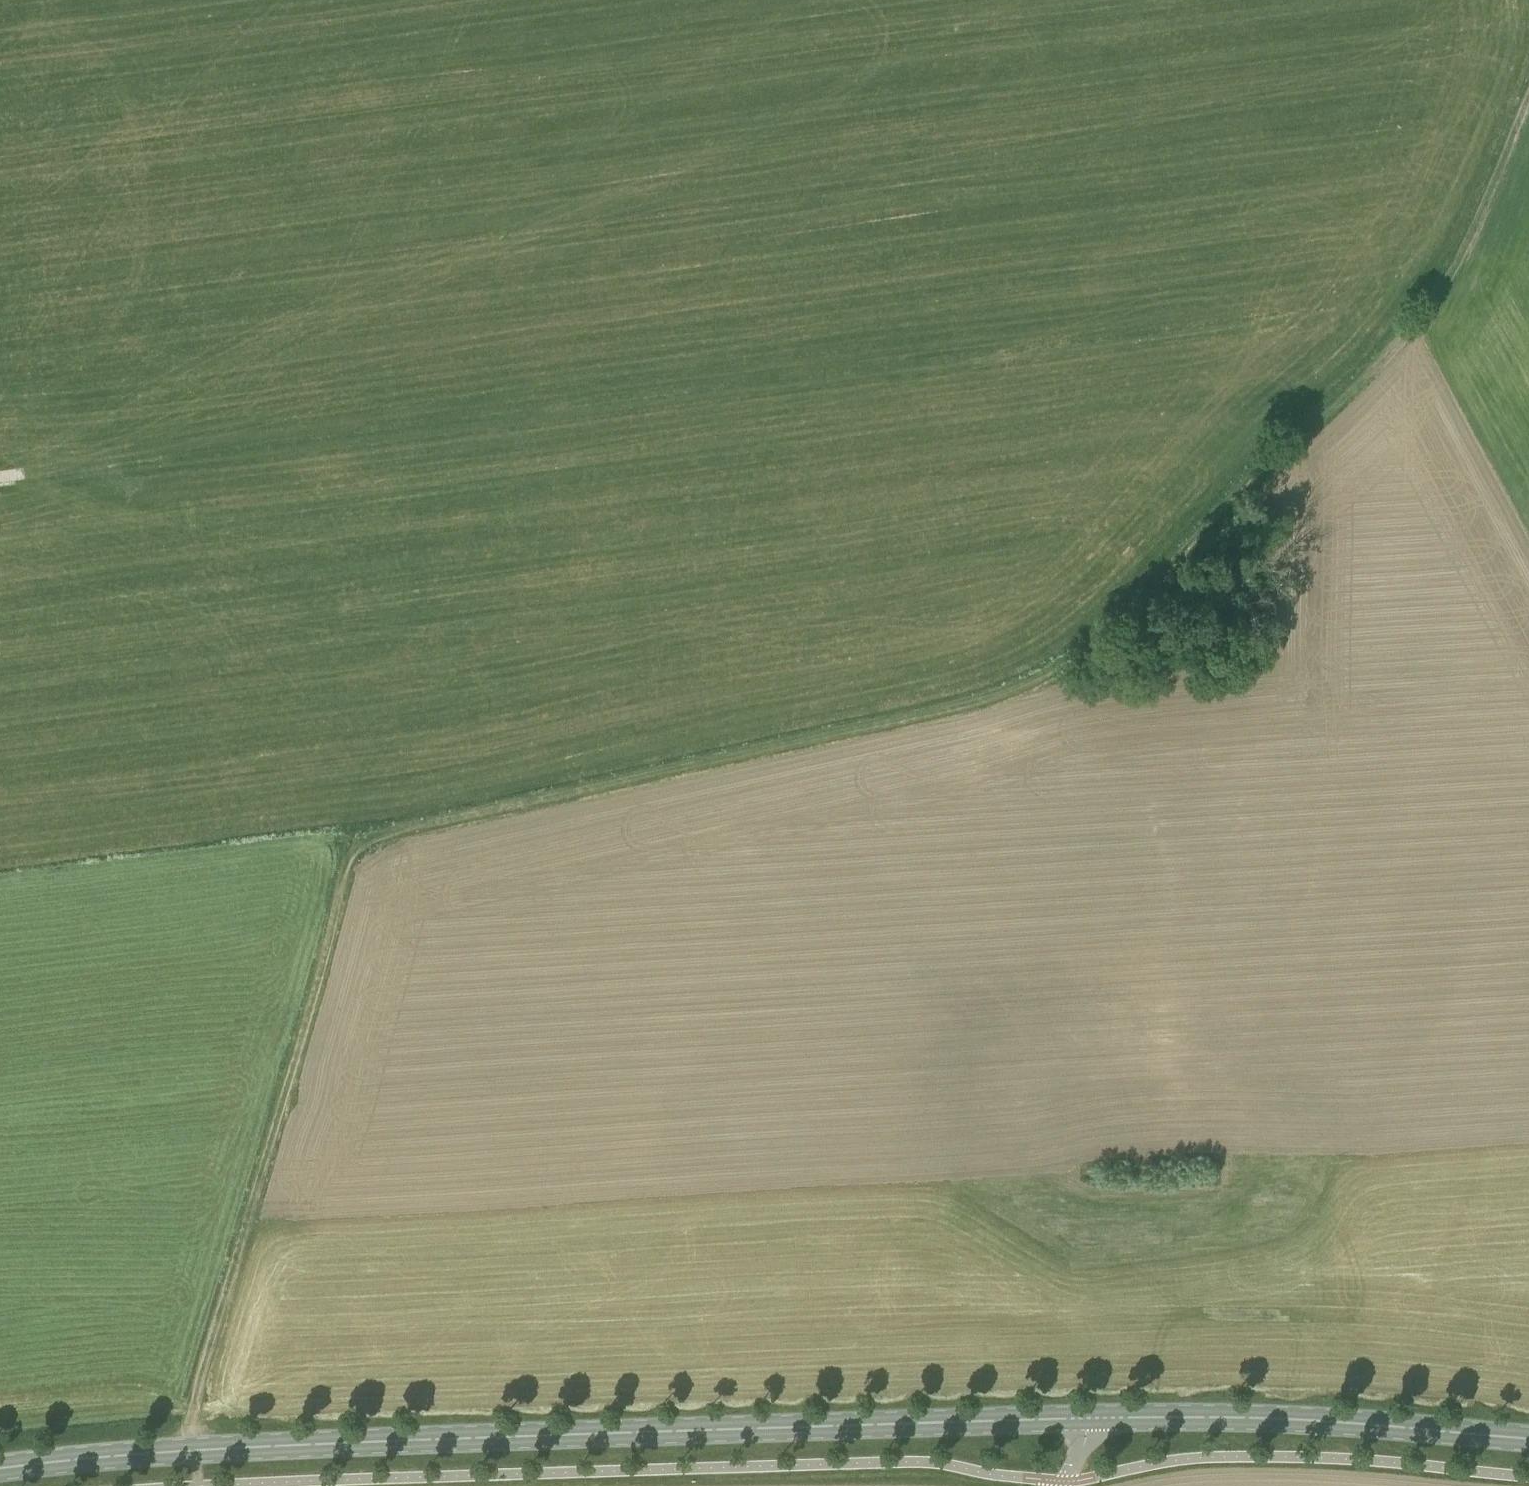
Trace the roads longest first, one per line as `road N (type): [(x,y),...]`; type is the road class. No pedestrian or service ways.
road 1 (track): [(1528,89),(1456,250),(1421,298),(1119,615),(1063,658),(981,693),(362,838),(353,848),(188,1408),(192,1451)]
road 2 (secondary): [(0,1472),(220,1449),(1092,1421)]
road 3 (secondary): [(1092,1421),(1244,1419),(1528,1437)]

